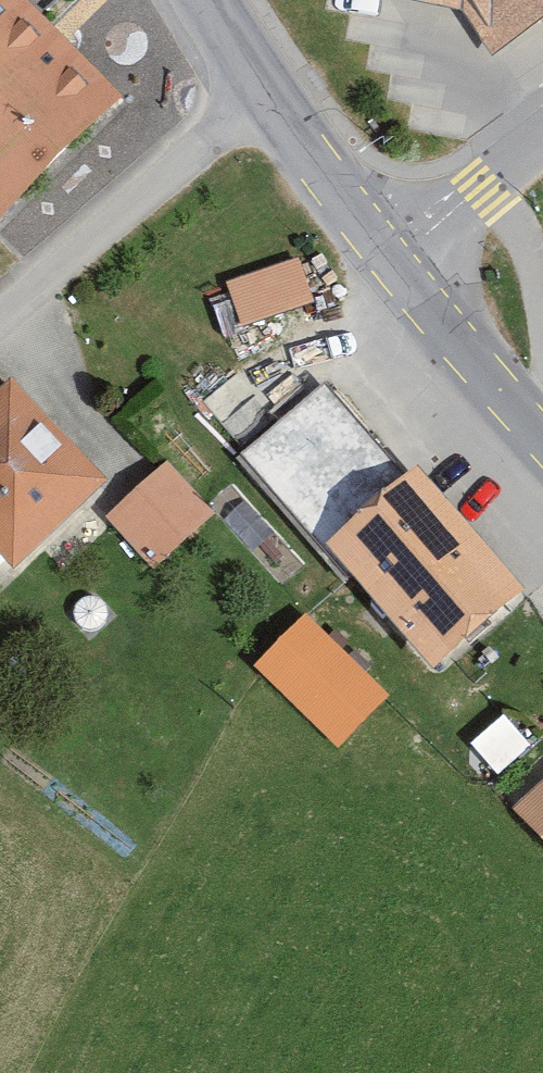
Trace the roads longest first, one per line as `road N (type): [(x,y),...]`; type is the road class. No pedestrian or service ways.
road 1 (tertiary): [(210,0),(390,260)]
road 2 (tertiary): [(390,260),(542,432)]
road 3 (residential): [(390,260),(542,141)]

